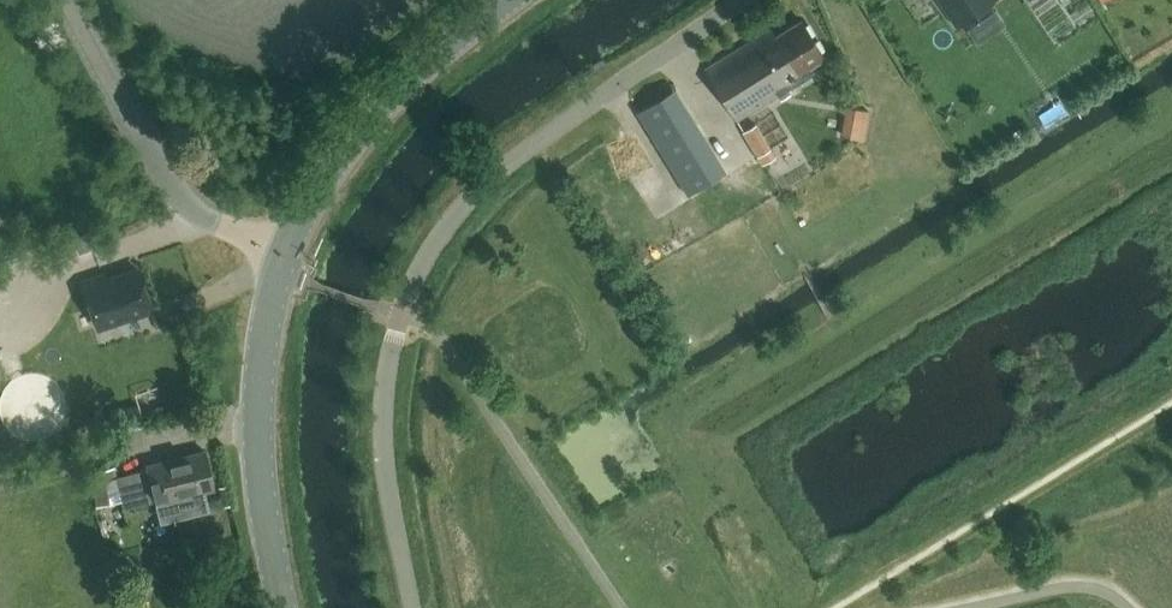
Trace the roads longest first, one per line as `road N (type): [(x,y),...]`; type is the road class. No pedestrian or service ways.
road 1 (unclassified): [(412,607),(382,411),(399,312),(453,213),(529,140),(735,0)]
road 2 (secondary): [(286,607),(267,503),(262,392),(283,255)]
road 3 (tertiary): [(283,255),(197,210),(174,188),(64,0)]
road 4 (secondary): [(283,255),(307,206),(371,115),(508,0)]

